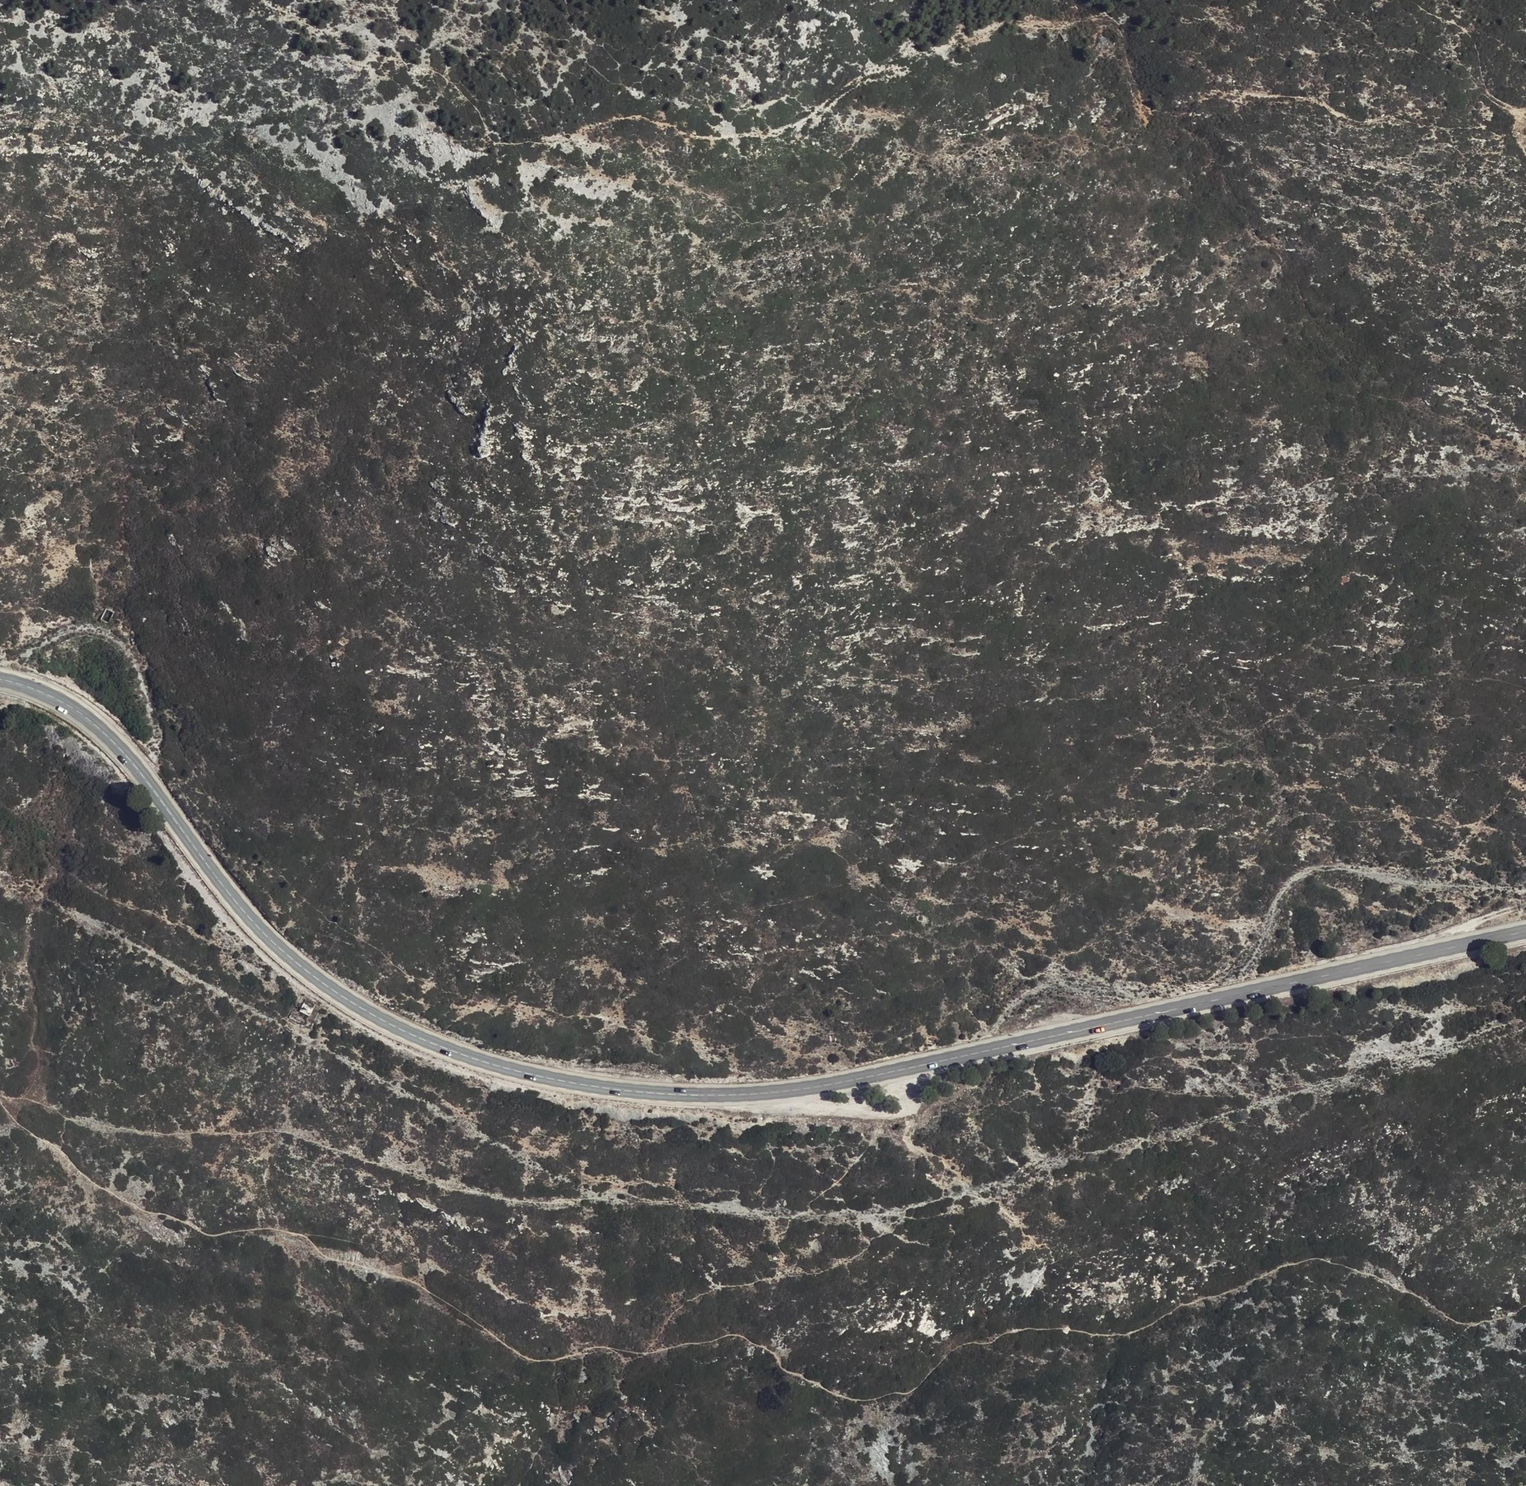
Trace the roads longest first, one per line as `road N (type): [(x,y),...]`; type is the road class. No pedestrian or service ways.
road 1 (primary): [(1525,933),(810,1090),(679,1097),(589,1087),(431,1044),(338,995),(252,922),(101,730),(55,699),(0,680)]
road 2 (track): [(1525,457),(1364,386),(1313,324),(1277,249),(1255,236),(1206,141),(1145,109),(1125,30)]

